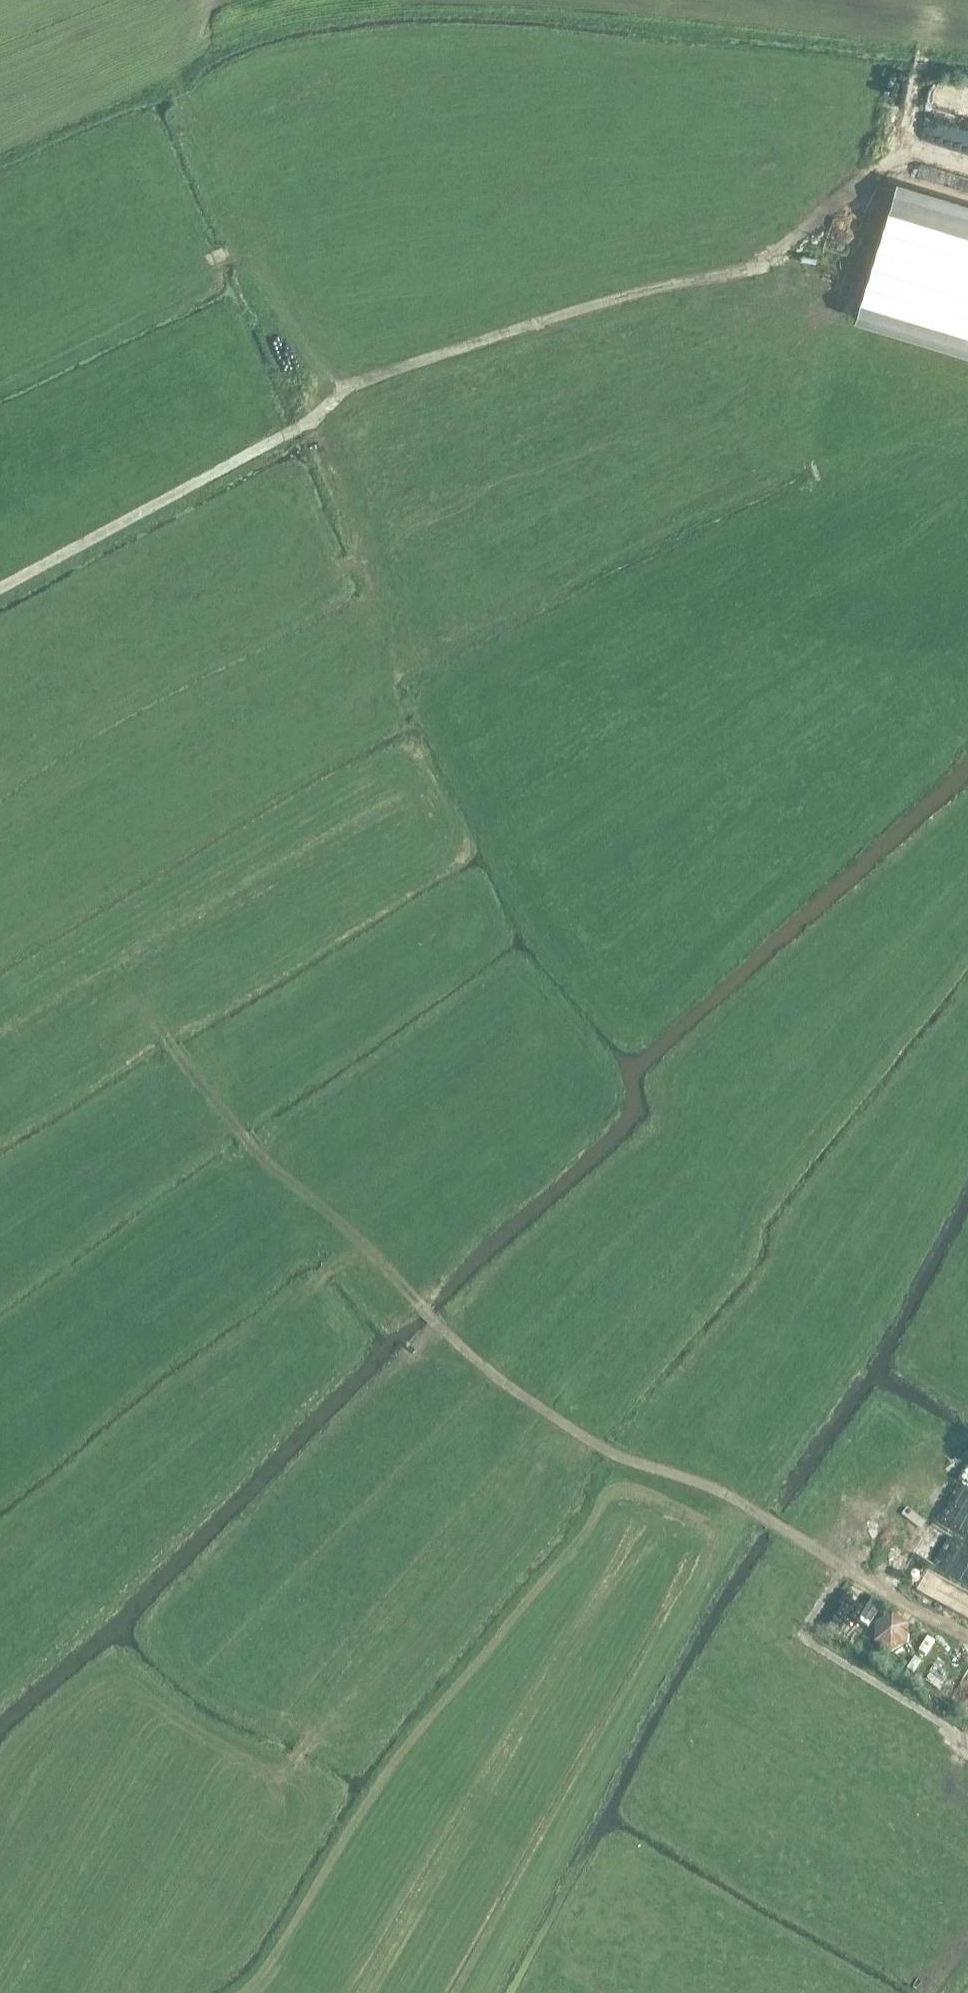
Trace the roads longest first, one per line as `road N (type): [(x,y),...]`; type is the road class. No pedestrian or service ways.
road 1 (track): [(0,587),(300,426),(348,385),(648,286),(754,268),(905,150)]
road 2 (track): [(967,1637),(715,1487),(628,1460),(582,1435),(508,1387),(413,1301)]
road 3 (track): [(184,0),(173,75),(248,248),(341,391)]

